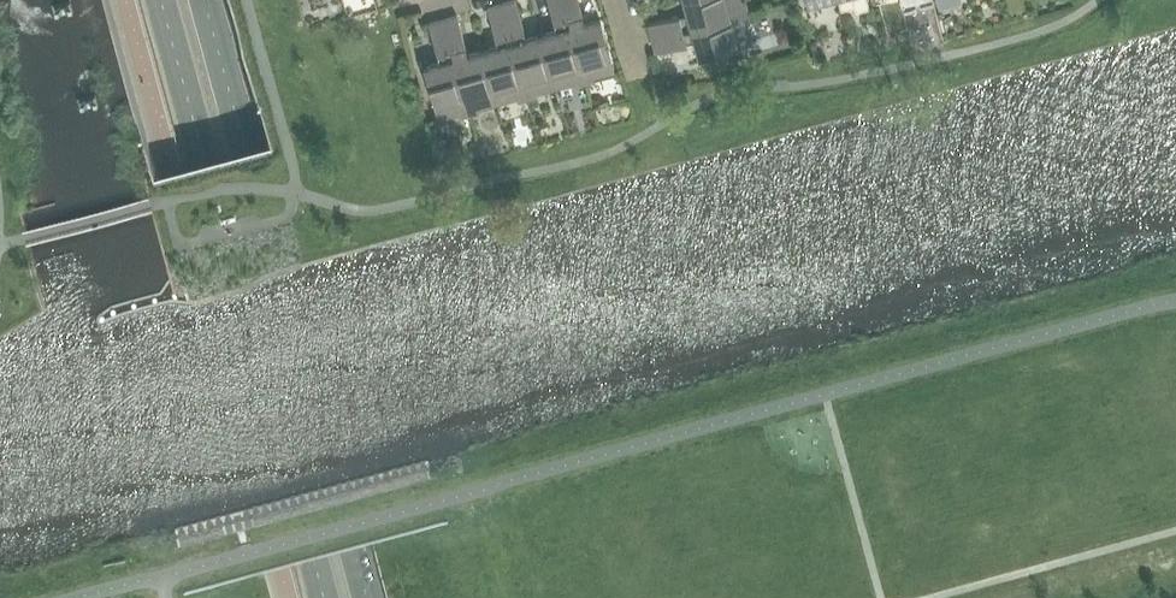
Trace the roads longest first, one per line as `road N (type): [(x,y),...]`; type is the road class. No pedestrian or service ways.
road 1 (primary): [(163,0),(327,597)]
road 2 (primary): [(370,597),(207,0)]

